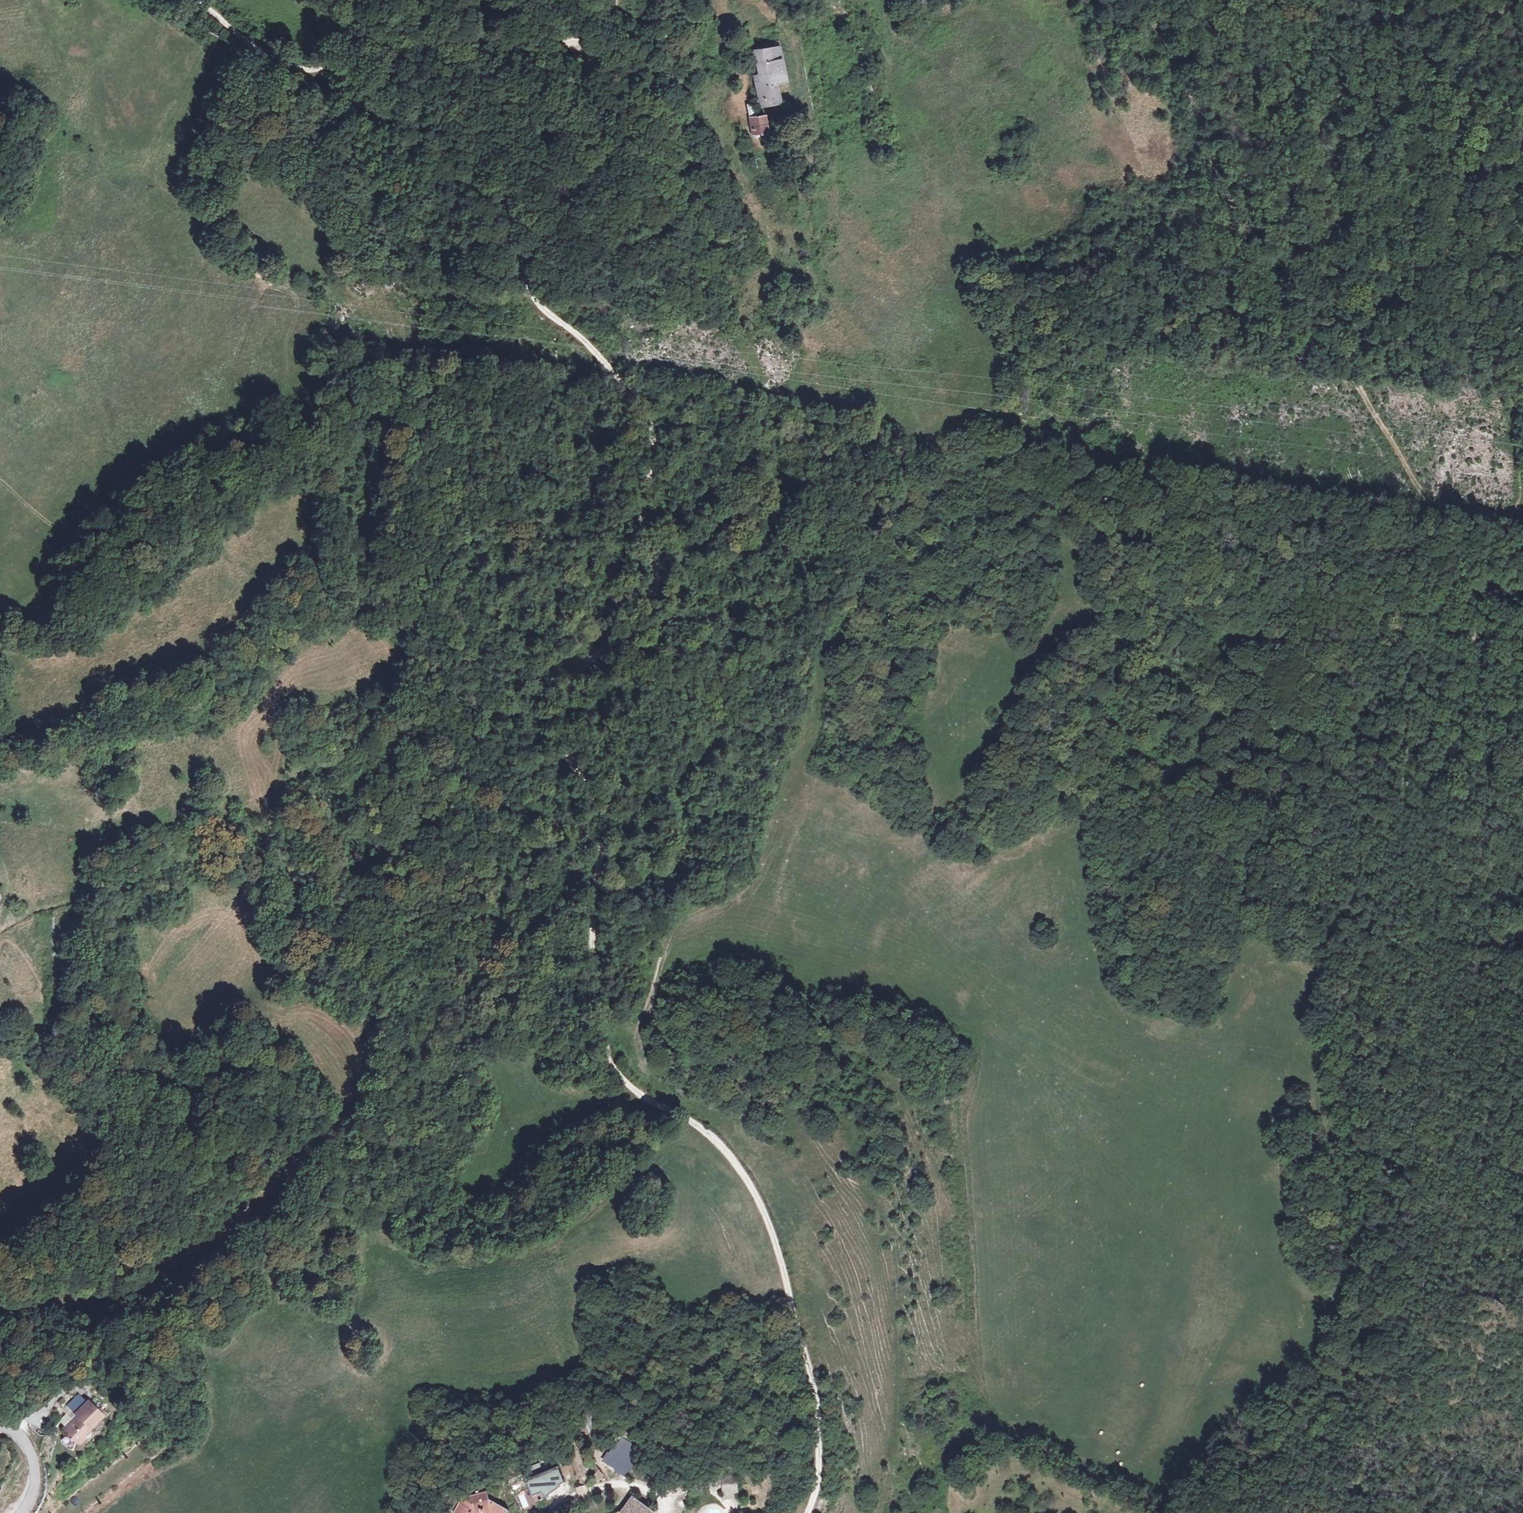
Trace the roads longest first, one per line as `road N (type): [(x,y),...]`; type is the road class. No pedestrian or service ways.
road 1 (track): [(202,0),(303,65),(432,42),(506,50),(598,42),(530,142),(509,158),(526,283),(536,302),(622,382),(652,440),(643,506),(655,581),(632,622),(581,669),(566,704),(566,738),(596,809),(596,1020),(618,1068),(735,1154),(770,1217),(822,1423),(822,1468),(809,1512)]

